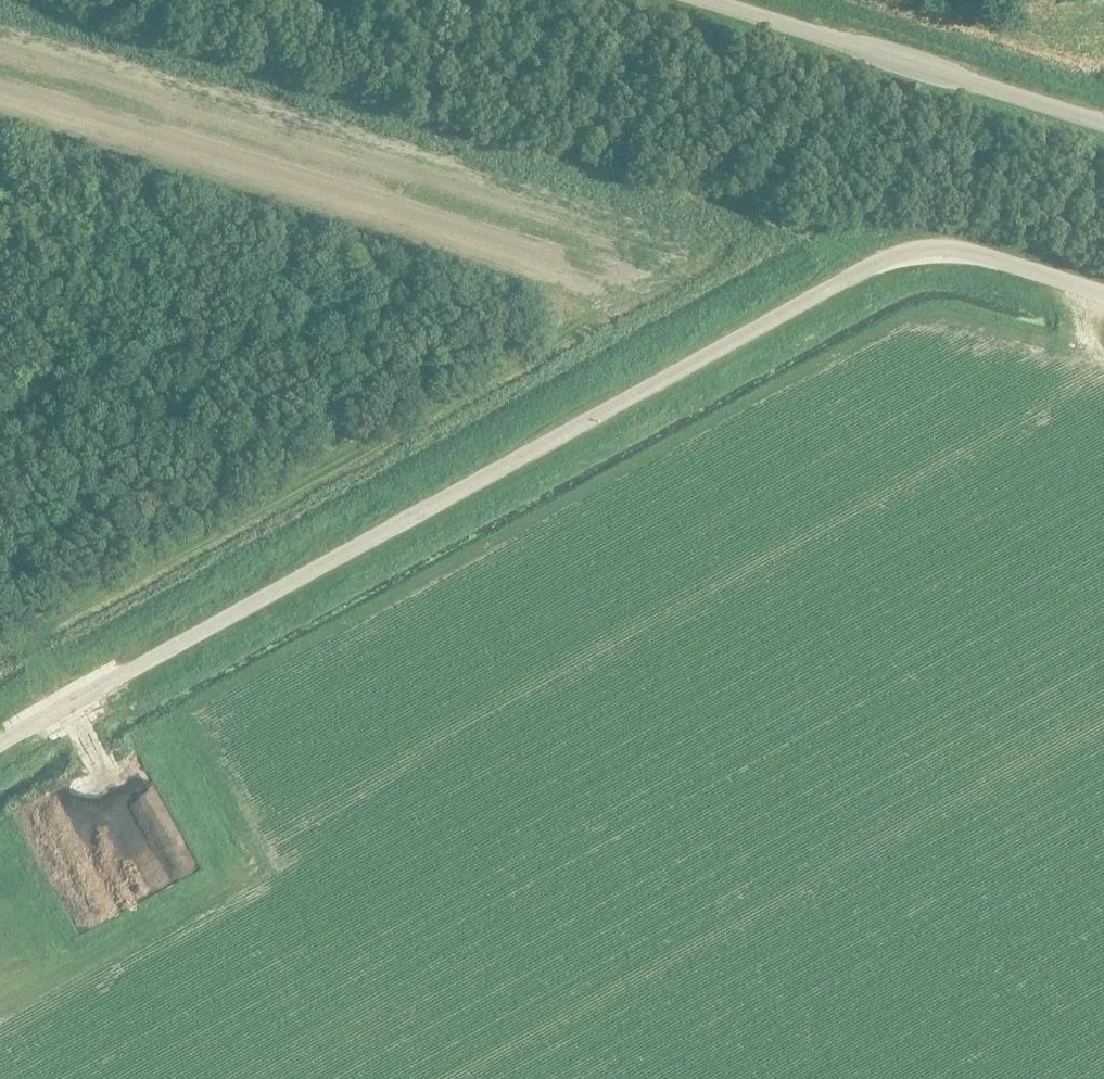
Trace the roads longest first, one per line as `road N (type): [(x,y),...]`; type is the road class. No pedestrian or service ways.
road 1 (unclassified): [(0,743),(881,254),(932,247),(982,256),(1103,296)]
road 2 (unclassified): [(1103,124),(706,0)]
road 3 (track): [(986,22),(1103,40)]

